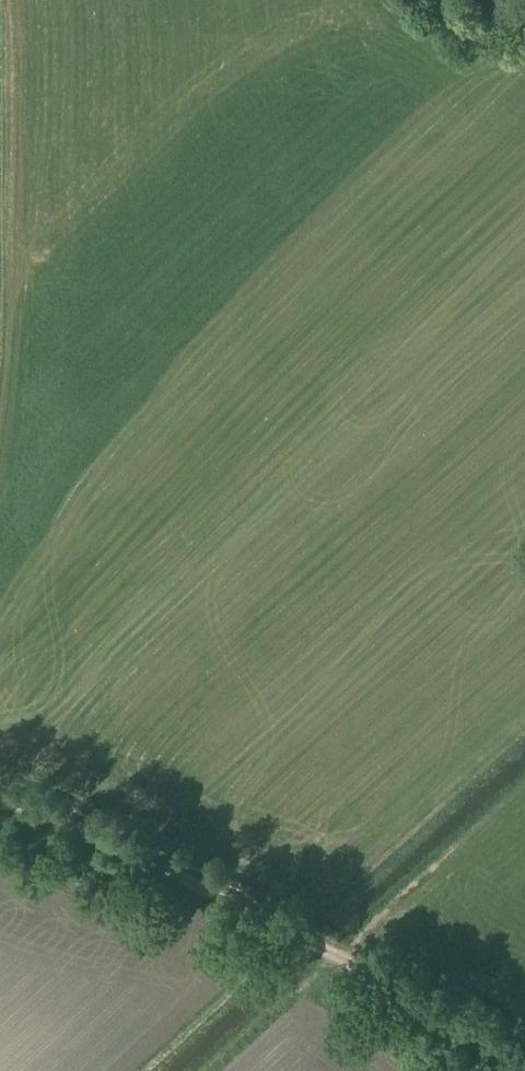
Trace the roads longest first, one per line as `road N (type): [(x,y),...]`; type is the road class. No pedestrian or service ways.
road 1 (track): [(524,1068),(198,885),(0,805)]

